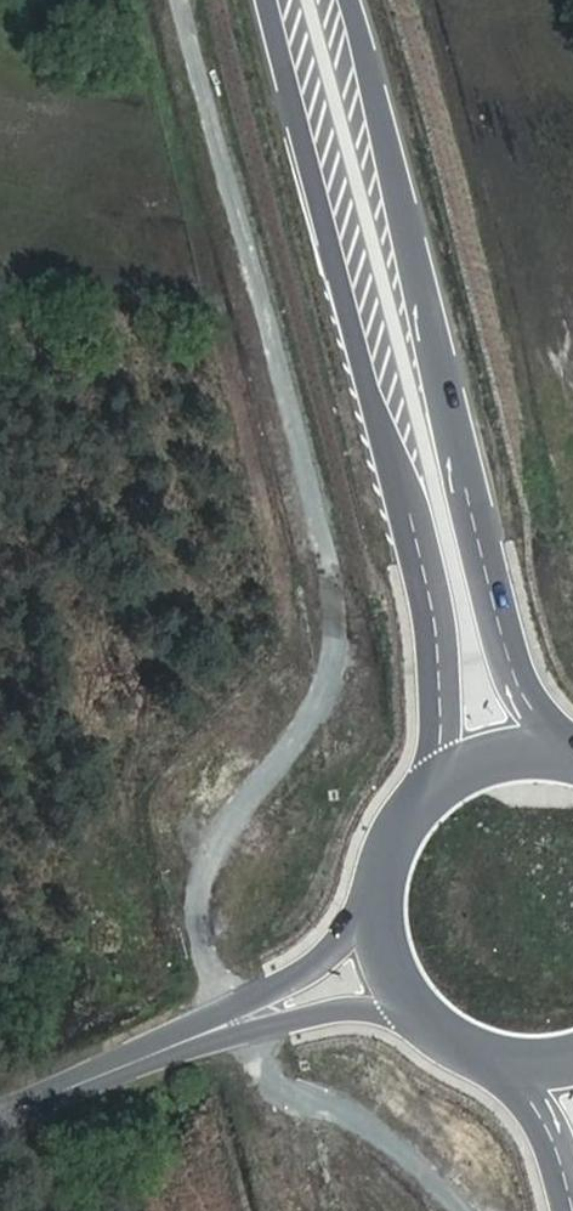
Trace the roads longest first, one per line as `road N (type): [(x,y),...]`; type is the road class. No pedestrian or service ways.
road 1 (track): [(188,0),(323,505),(341,612),(321,696),(219,851),(205,893),(207,929),(242,1016),(290,1083),(393,1134),(478,1210)]
road 2 (primary): [(271,0),(432,586),(444,674),(438,774)]
road 3 (primary): [(570,743),(536,701),(512,648),(352,0)]
road 4 (secondary): [(0,1111),(242,1016)]
road 5 (secondary): [(375,895),(320,962),(242,1016)]
road 6 (secondary): [(242,1016),(353,1004),(418,1013)]
road 7 (primary): [(438,774),(393,828),(375,895)]
road 8 (primary): [(517,1065),(553,1127),(572,1192)]
road 9 (primary): [(570,743),(501,744),(438,774)]
road 10 (primary): [(375,895),(378,938),(418,1013)]

